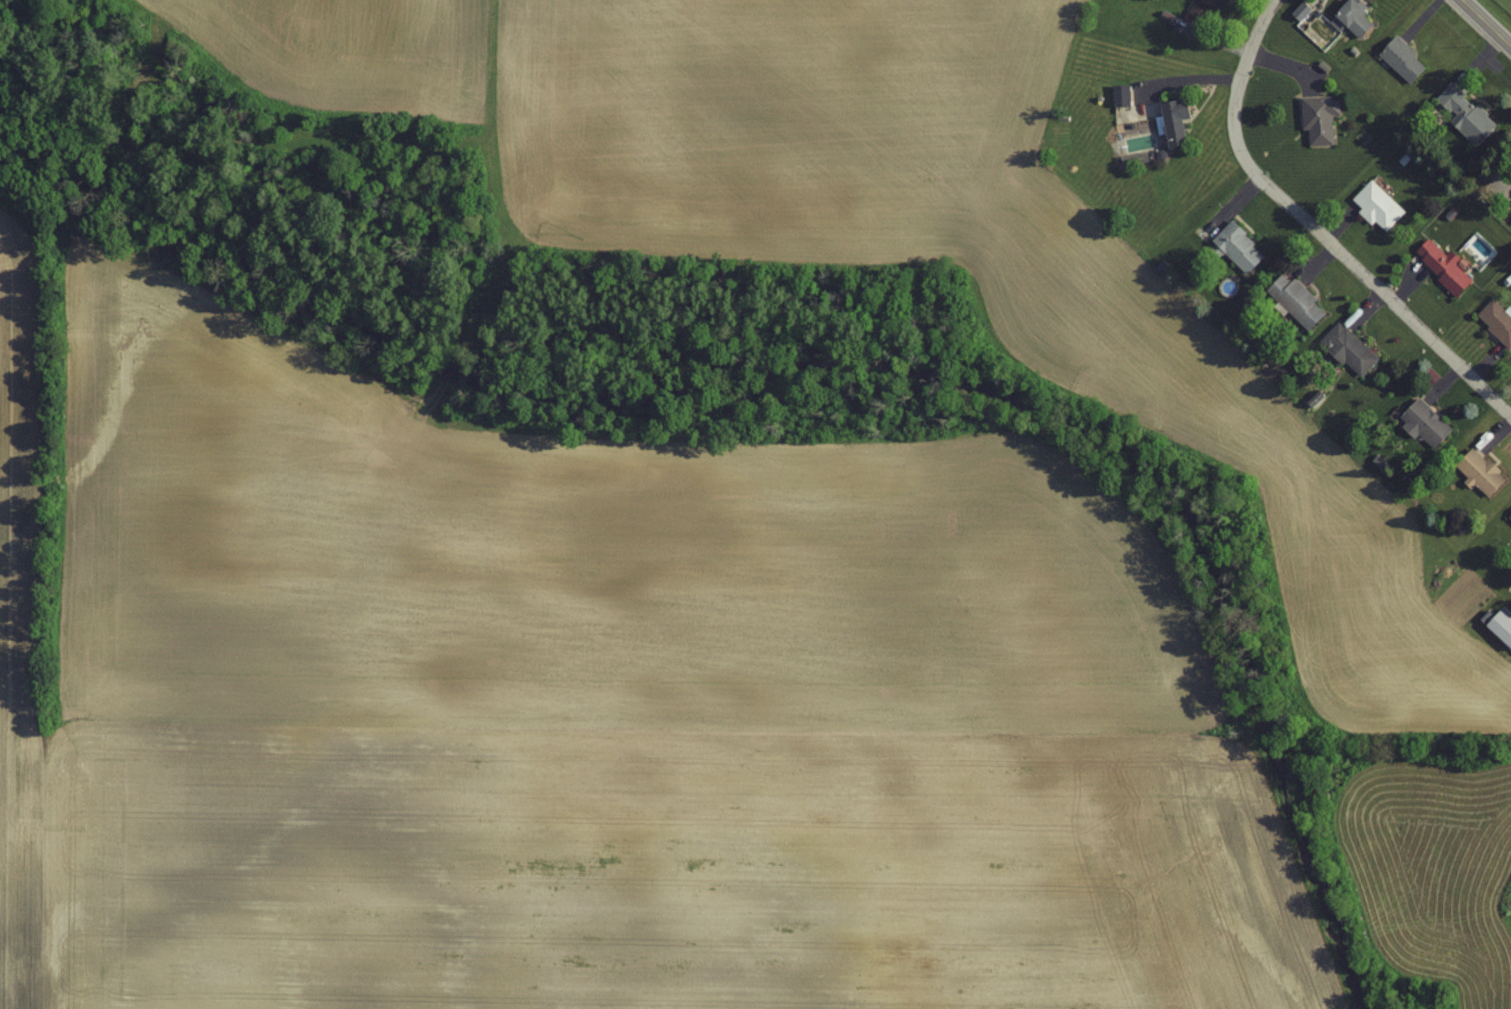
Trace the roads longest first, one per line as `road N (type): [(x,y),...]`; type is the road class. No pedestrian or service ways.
road 1 (residential): [(1510,424),(1239,161),(1233,95),(1277,0)]

